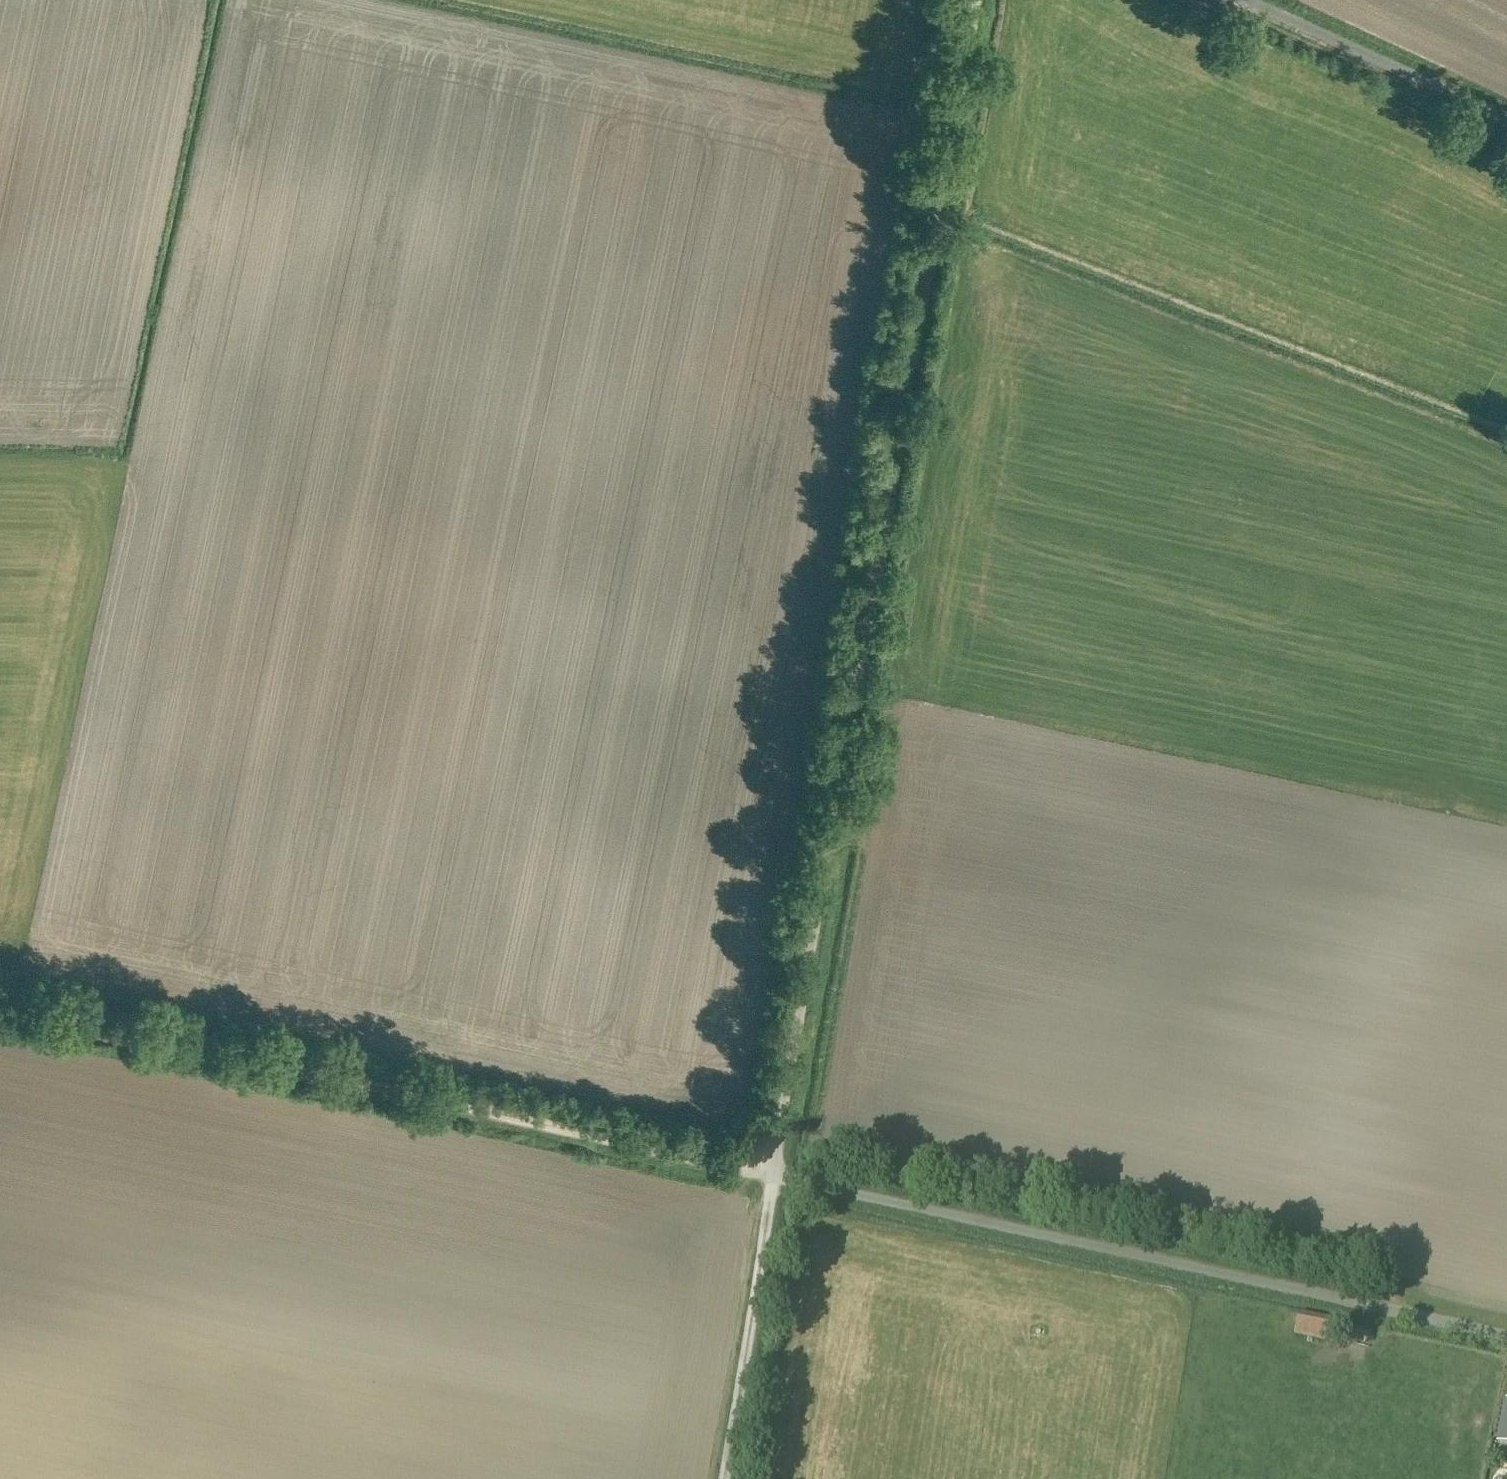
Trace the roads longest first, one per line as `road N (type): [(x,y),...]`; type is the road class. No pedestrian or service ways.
road 1 (unclassified): [(978,0),(774,1177),(1506,1336)]
road 2 (track): [(774,1177),(0,1009)]
road 3 (track): [(774,1177),(722,1478)]
road 4 (unclassified): [(1506,122),(1241,0)]

